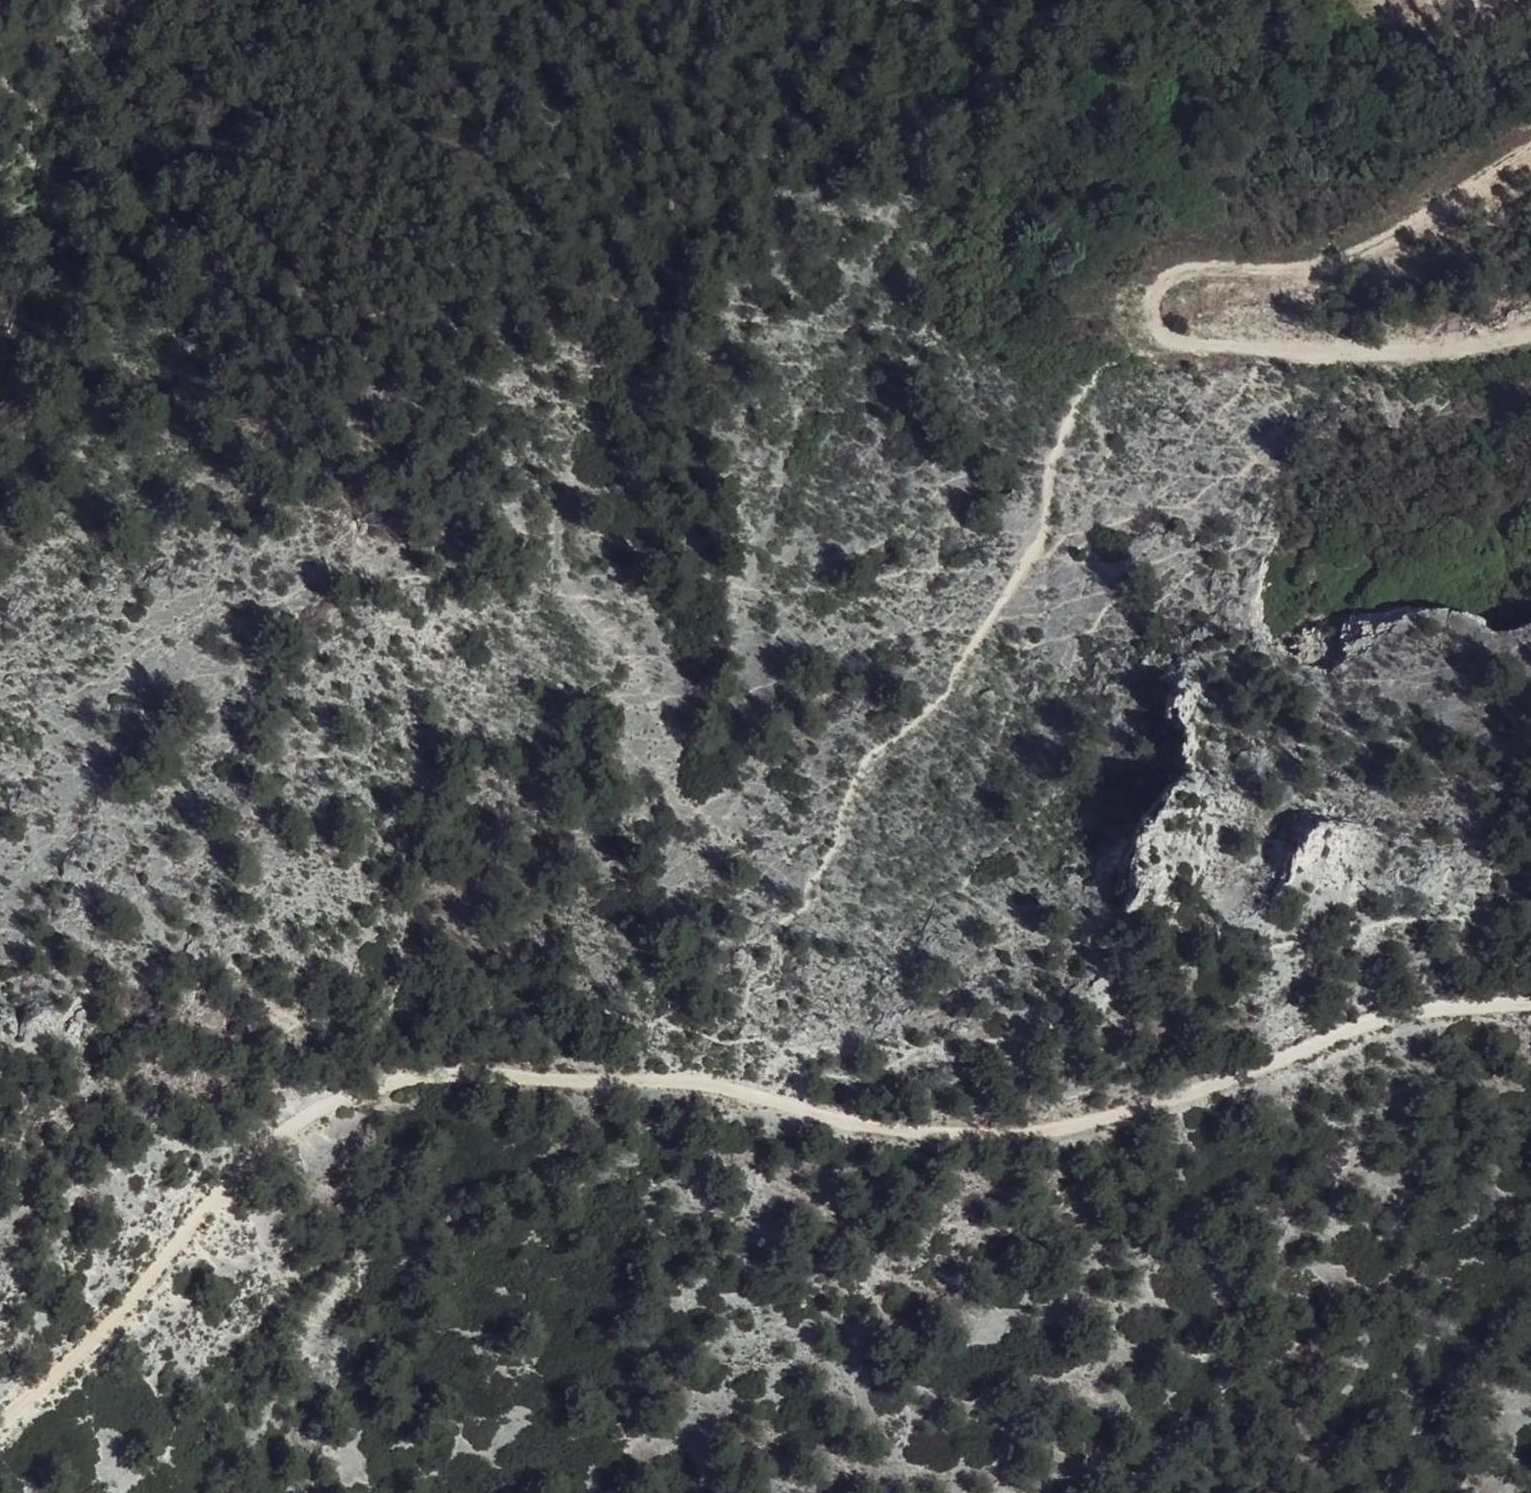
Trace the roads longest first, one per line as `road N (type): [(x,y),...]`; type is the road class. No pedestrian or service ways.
road 1 (track): [(0,1415),(139,1290),(316,1084),(629,1074),(1084,1121),(1292,1053),(1530,1001)]
road 2 (track): [(1530,334),(1376,356),(1238,349),(1177,344),(1158,309),(1188,278),(1327,266),(1530,154)]

